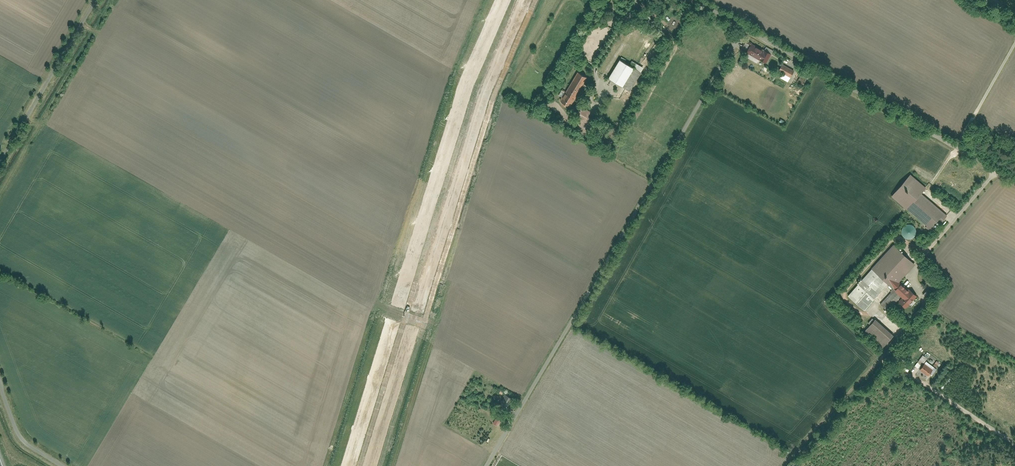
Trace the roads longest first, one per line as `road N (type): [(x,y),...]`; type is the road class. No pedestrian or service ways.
road 1 (unclassified): [(745,25),(486,465)]
road 2 (unclassified): [(1014,177),(745,25)]
road 3 (track): [(928,251),(889,240),(844,292),(862,314),(880,314),(899,330),(881,360),(918,381)]
road 4 (unclassified): [(0,161),(93,0)]
road 5 (track): [(881,360),(788,465)]

